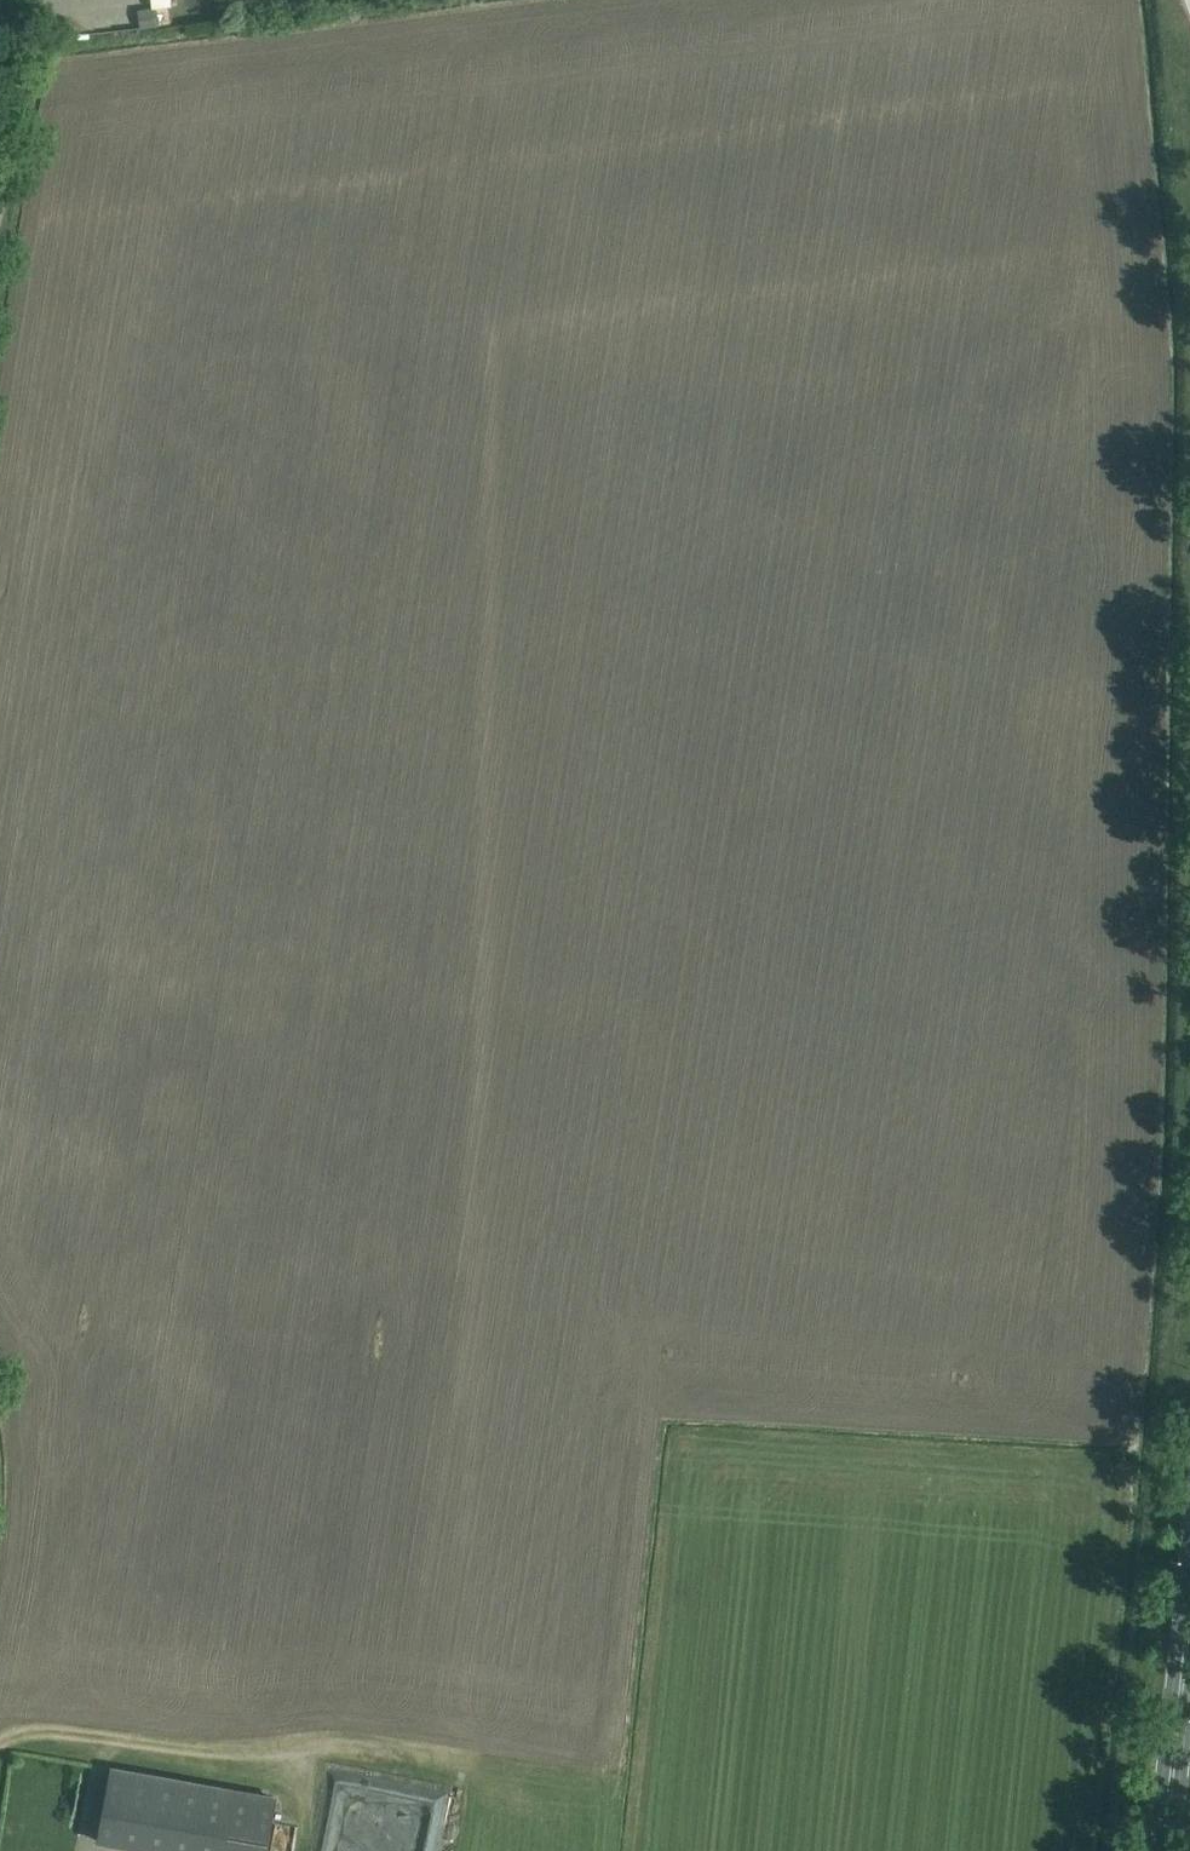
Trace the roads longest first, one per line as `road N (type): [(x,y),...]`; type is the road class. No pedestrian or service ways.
road 1 (primary): [(1164,1850),(1189,1630)]
road 2 (unclassified): [(0,172),(28,0)]

